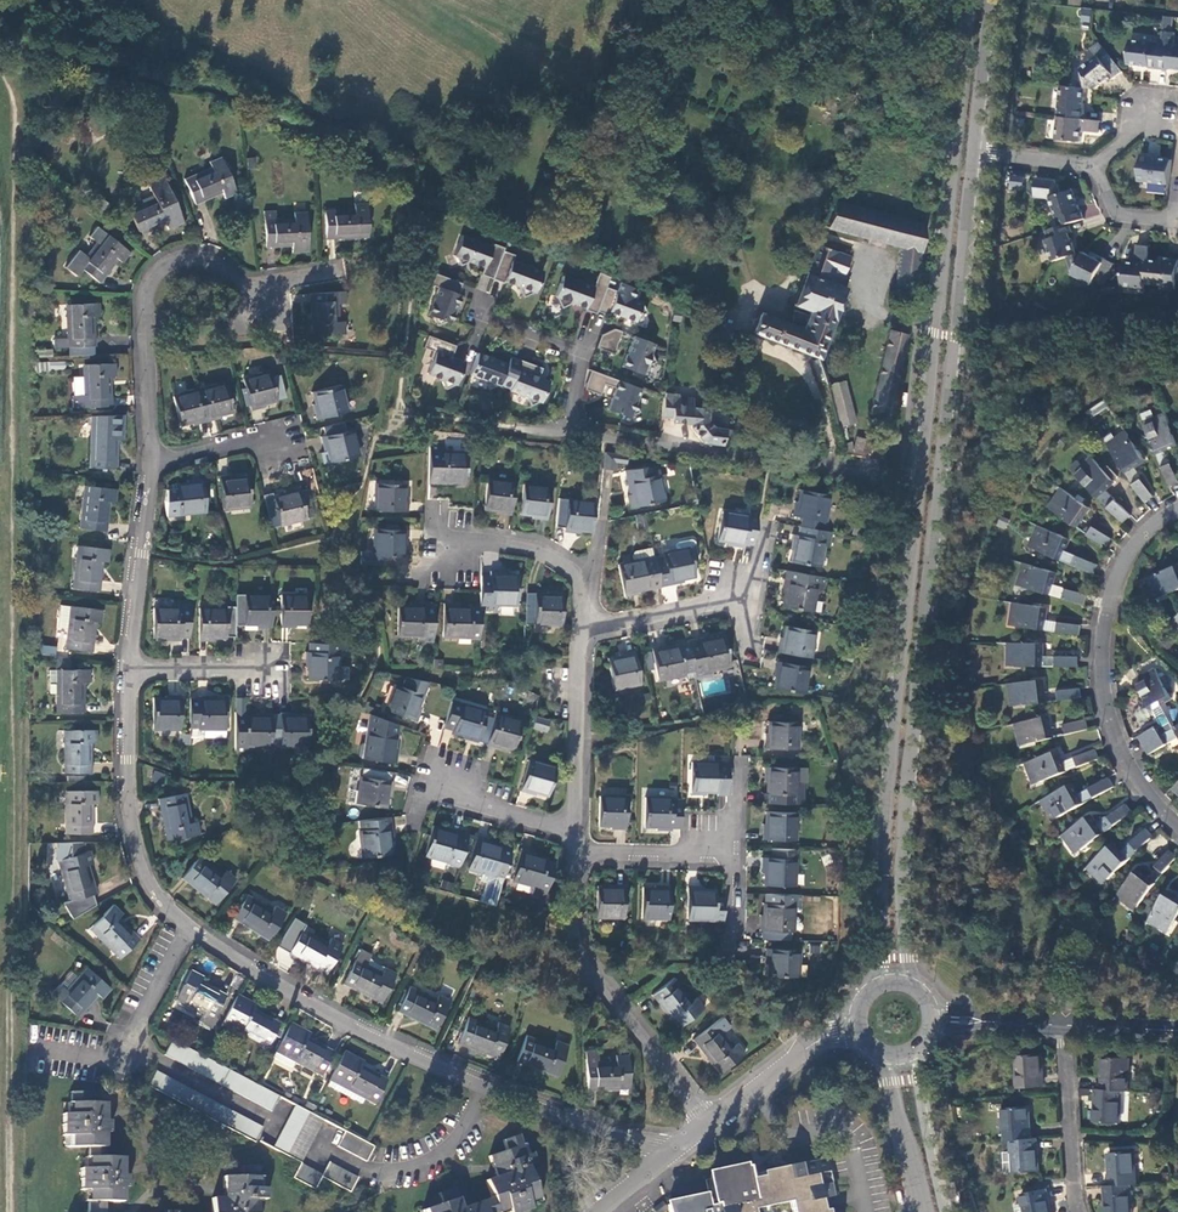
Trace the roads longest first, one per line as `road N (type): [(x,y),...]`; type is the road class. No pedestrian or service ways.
road 1 (track): [(11,1211),(15,107)]
road 2 (tertiary): [(915,983),(902,853),(975,152)]
road 3 (tertiary): [(920,477),(893,713),(878,982)]
road 4 (tertiary): [(969,0),(920,477)]
road 5 (residential): [(1177,824),(1126,756),(1109,706),(1103,653),(1121,570),(1140,540),(1177,511)]
road 6 (residential): [(920,477),(603,437),(578,424)]
road 7 (residential): [(489,1088),(304,1000),(190,928)]
road 8 (residential): [(709,1121),(583,958),(574,930),(575,851)]
road 9 (residential): [(152,464),(149,291),(164,269),(194,259),(243,285)]
road 10 (residential): [(190,928),(155,891),(139,855),(126,669)]
road 11 (residential): [(126,669),(152,464)]
road 12 (residential): [(576,829),(581,633)]
road 13 (residential): [(674,1149),(489,1088)]
road 14 (residential): [(581,633),(583,591),(563,565),(533,548),(452,541)]
road 15 (track): [(730,333),(800,362),(818,392),(833,467)]
road 16 (residential): [(1064,1027),(1081,1211)]
road 17 (residential): [(581,633),(755,593)]
road 18 (residential): [(856,1028),(807,1049),(709,1121)]
road 19 (tertiary): [(945,1211),(925,1123),(921,1050)]
road 20 (residential): [(489,1088),(460,1142),(394,1173),(366,1170)]
road 21 (residential): [(575,851),(736,856)]
road 22 (tertiary): [(883,1057),(922,1211)]
road 23 (residential): [(576,829),(428,787)]
road 24 (tertiary): [(975,152),(991,0)]
road 25 (residential): [(152,464),(277,434),(281,454)]
road 26 (residential): [(190,928),(122,1060)]
road 27 (residential): [(126,669),(262,671)]
road 28 (residential): [(936,1019),(1064,1027)]
road 29 (residential): [(975,152),(1098,166)]
road 30 (residential): [(583,351),(481,314),(485,301)]

